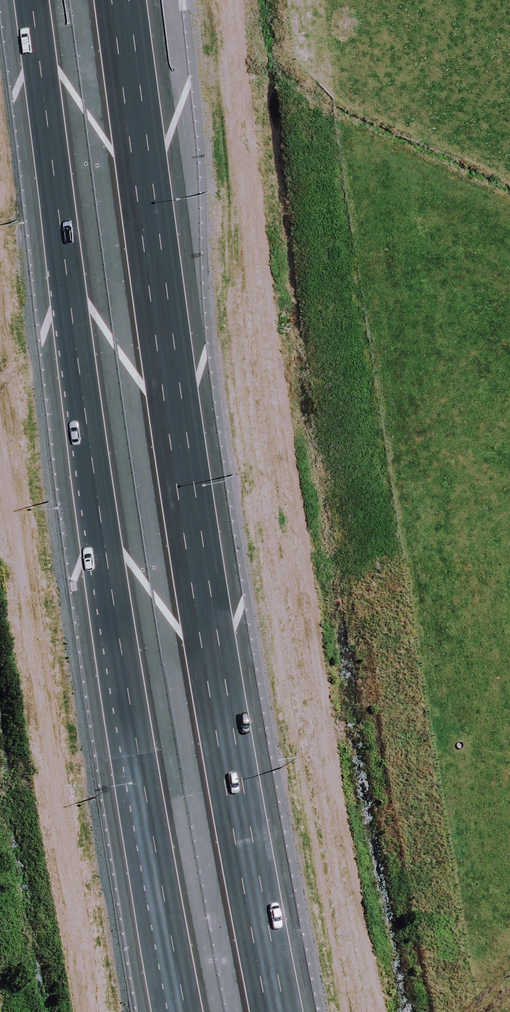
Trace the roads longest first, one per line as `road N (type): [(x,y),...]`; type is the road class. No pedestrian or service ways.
road 1 (motorway): [(109,0),(198,620),(269,1011)]
road 2 (motorway): [(188,1011),(100,502),(31,0)]

